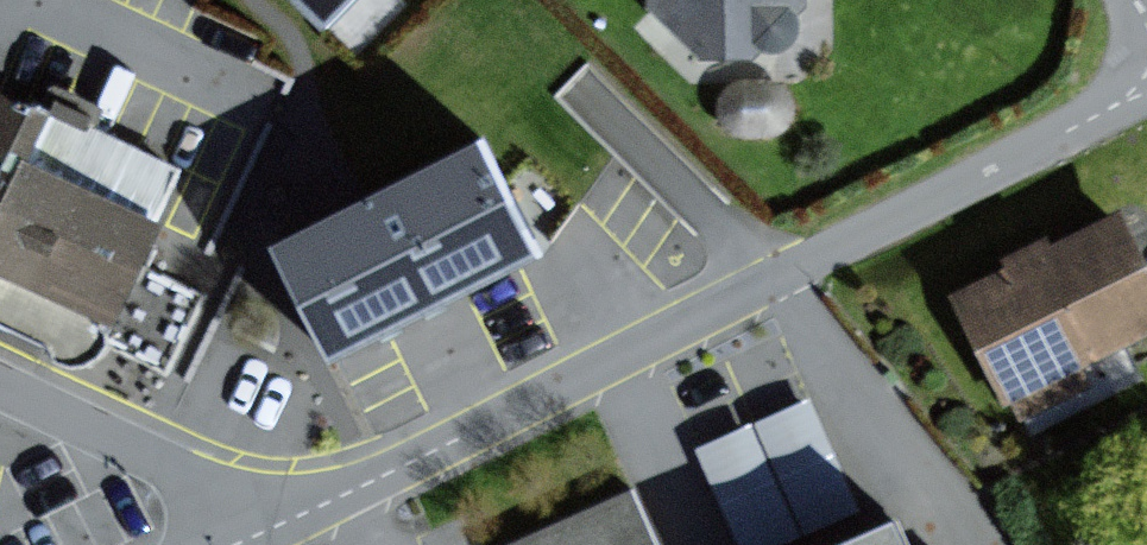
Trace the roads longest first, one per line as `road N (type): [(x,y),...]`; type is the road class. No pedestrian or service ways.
road 1 (residential): [(278,519),(783,284),(1146,93)]
road 2 (residential): [(278,519),(0,385)]

